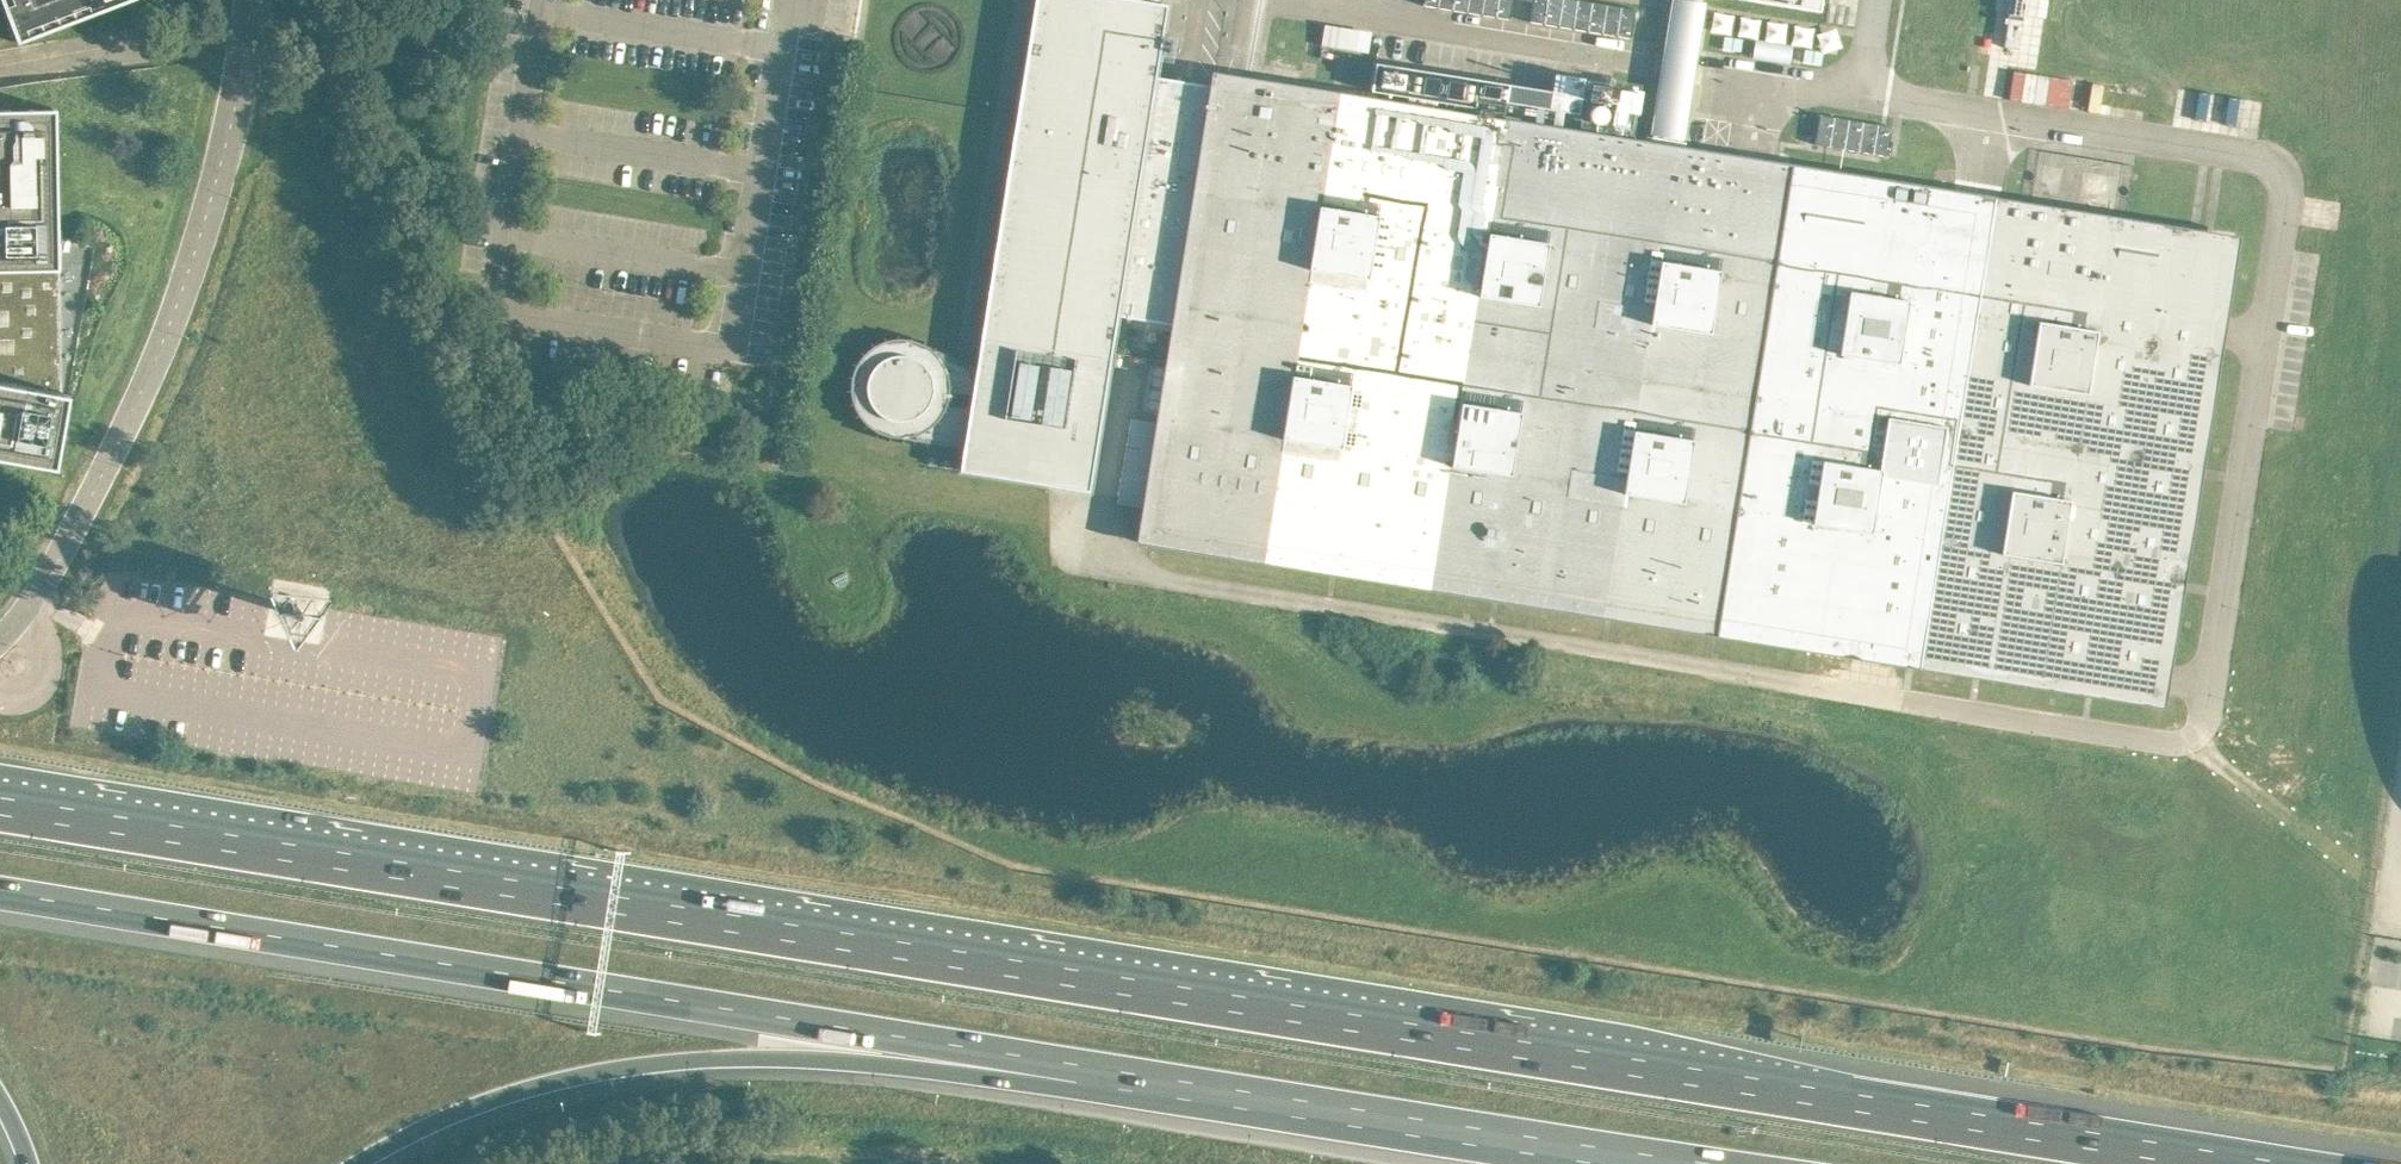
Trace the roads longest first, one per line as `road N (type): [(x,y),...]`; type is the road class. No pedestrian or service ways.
road 1 (motorway): [(2248,1163),(0,803)]
road 2 (motorway): [(0,890),(1084,1075)]
road 3 (motorway): [(362,1163),(478,1106),(626,1069),(802,1059),(1084,1075)]
road 4 (residential): [(0,635),(35,599),(137,401),(198,248),(239,92),(253,0)]
road 5 (motorway): [(1084,1075),(1661,1163)]

